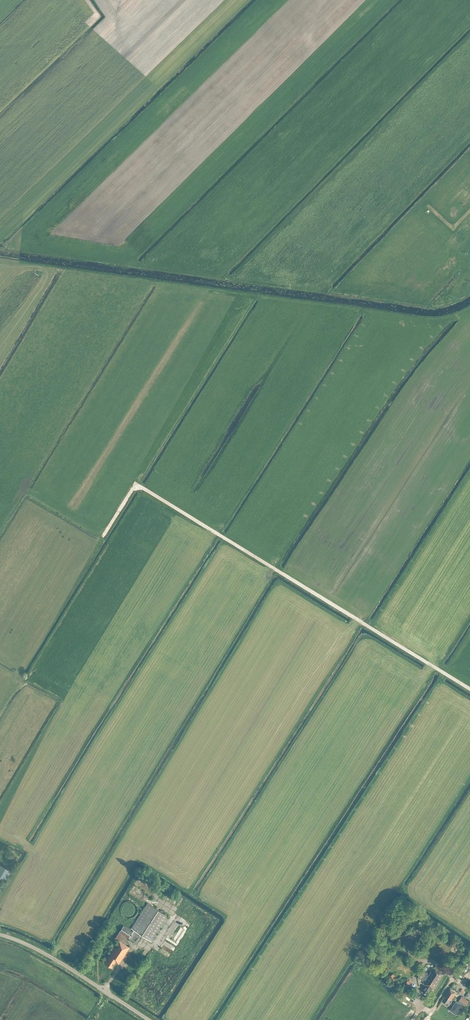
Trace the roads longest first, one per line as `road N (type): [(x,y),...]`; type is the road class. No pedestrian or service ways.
road 1 (unclassified): [(148,1019),(45,953),(0,935)]

